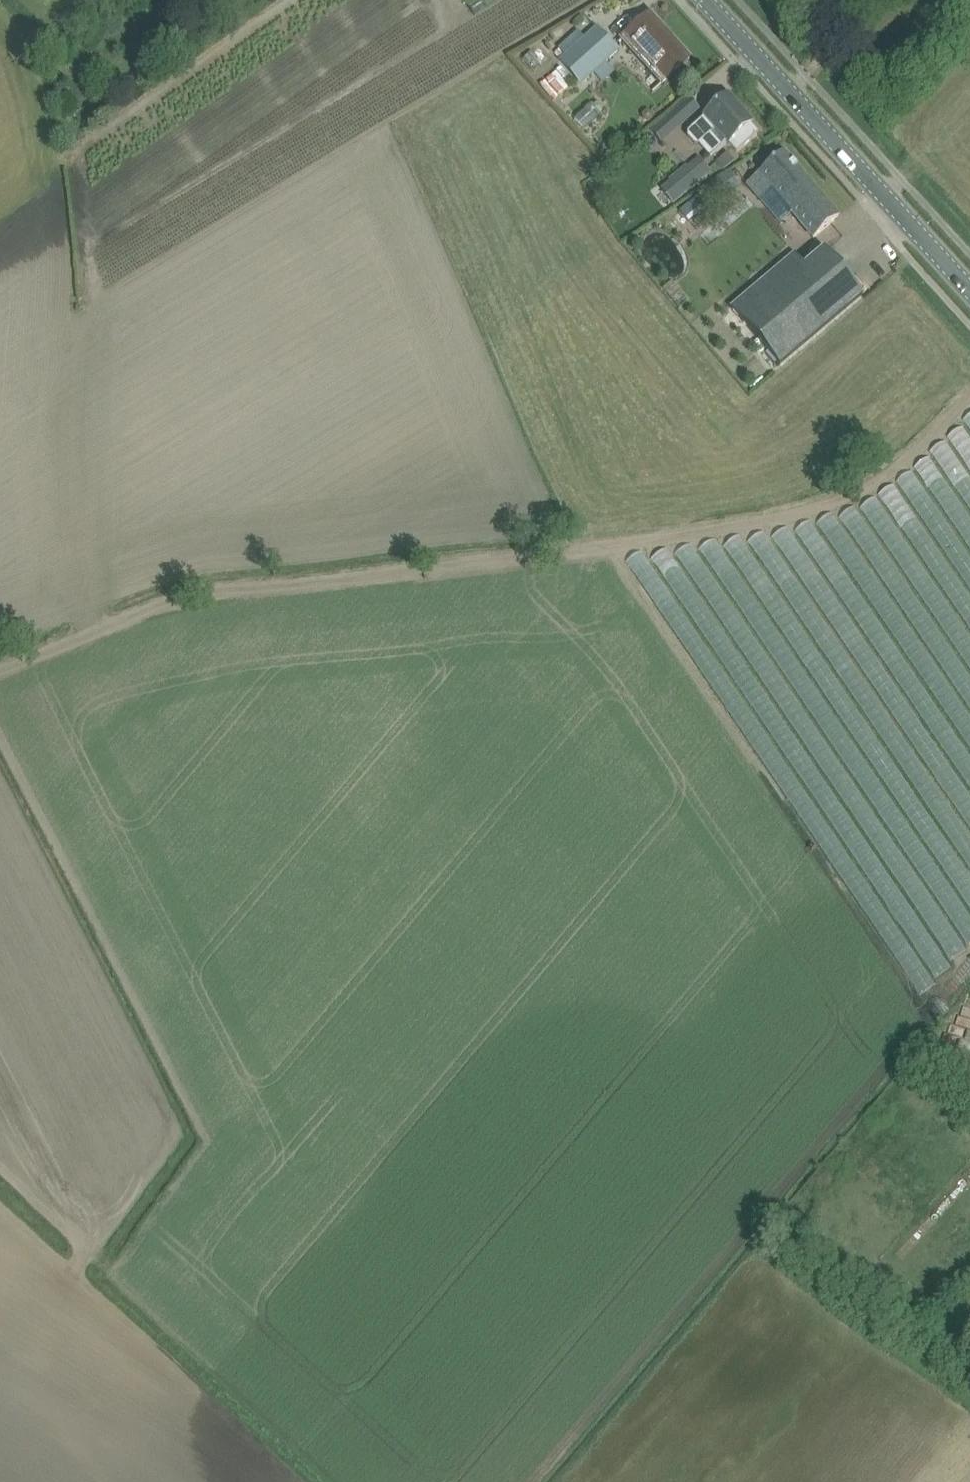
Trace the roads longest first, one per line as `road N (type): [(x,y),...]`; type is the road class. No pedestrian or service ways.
road 1 (tertiary): [(969,297),(702,0)]

